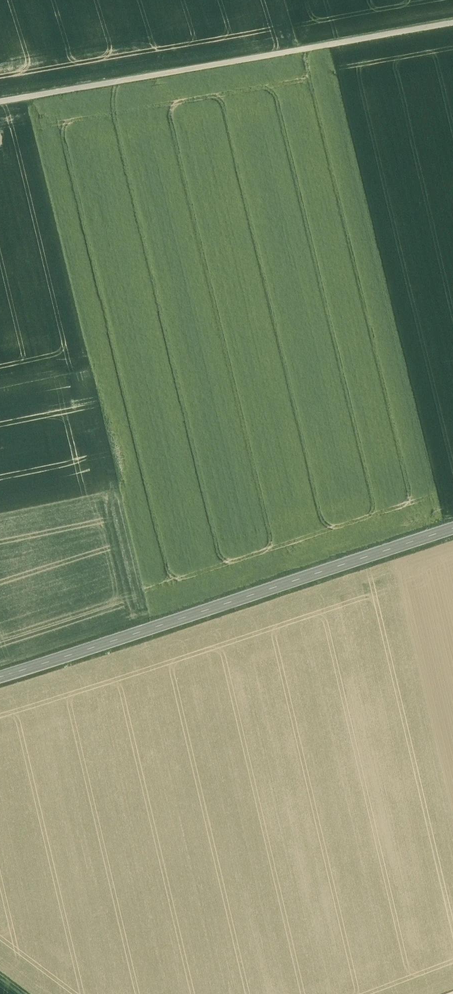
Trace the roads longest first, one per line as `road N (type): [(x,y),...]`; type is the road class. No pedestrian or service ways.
road 1 (secondary): [(452,529),(0,677)]
road 2 (track): [(452,23),(0,101)]

